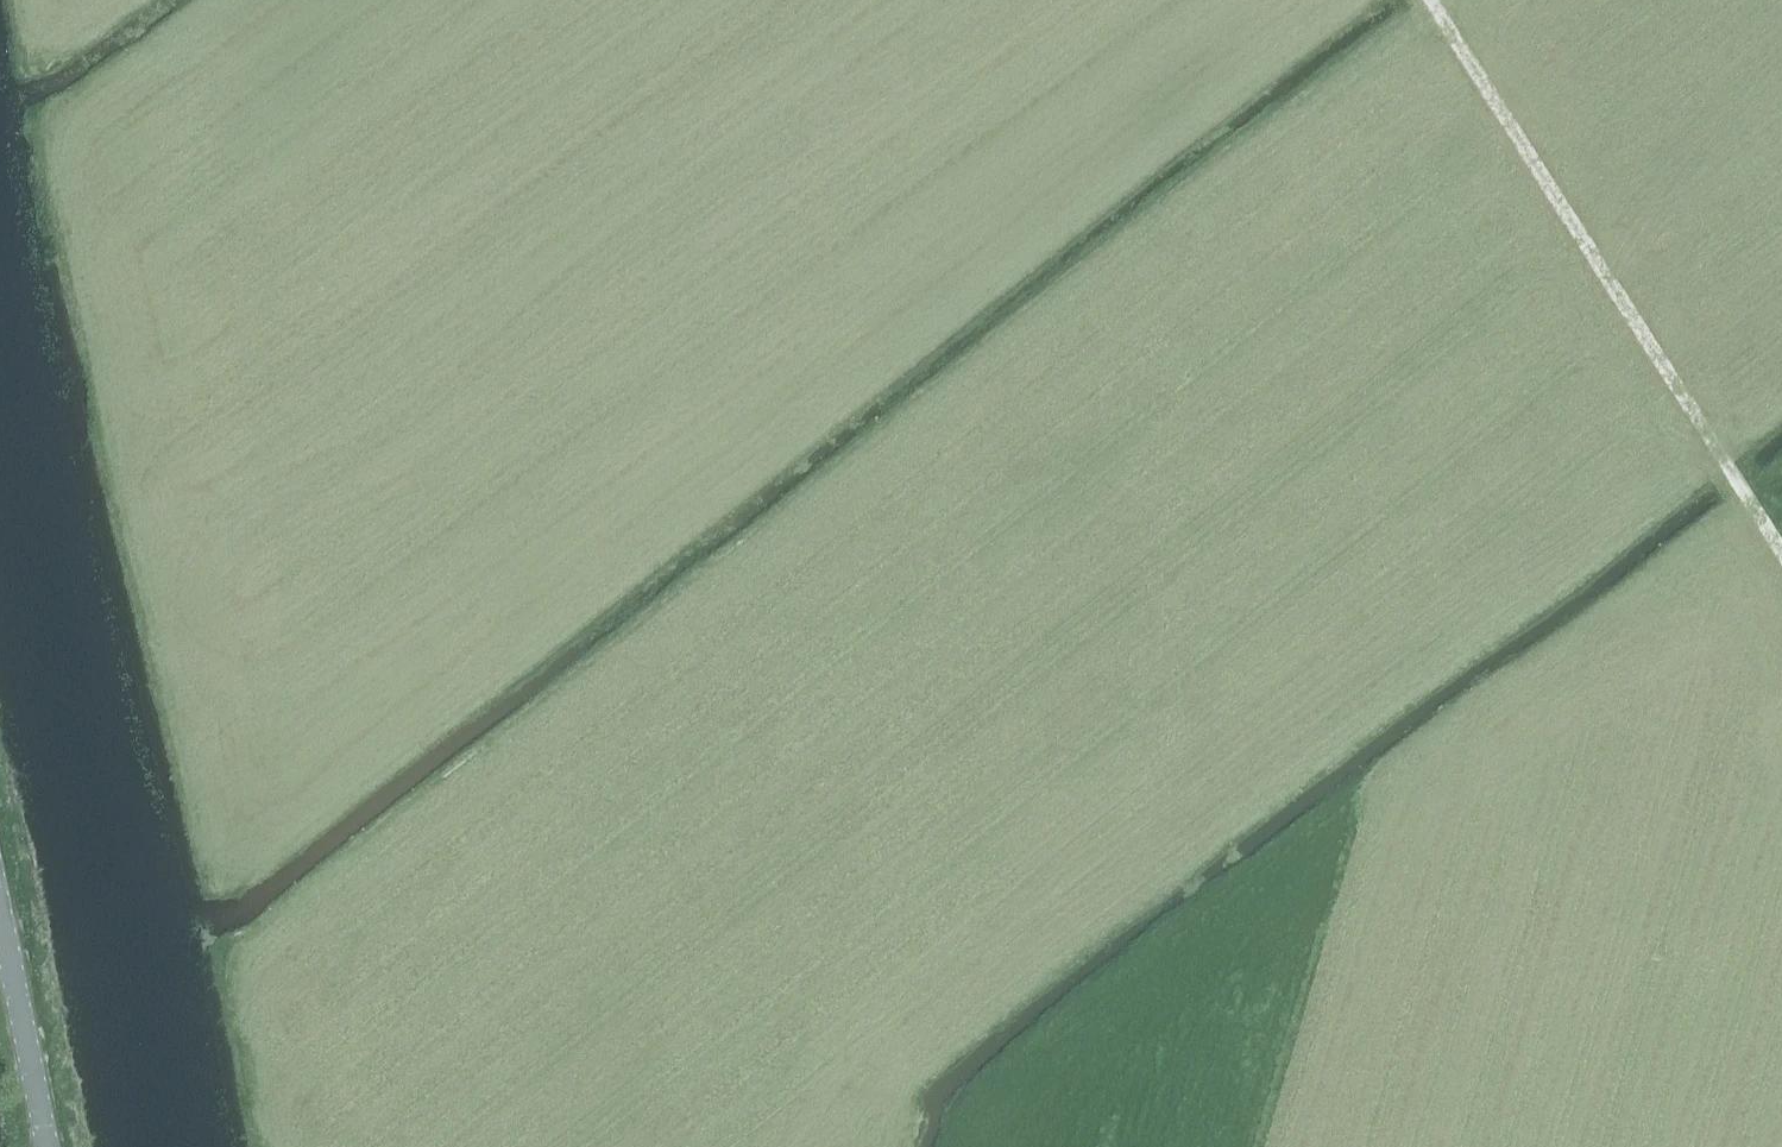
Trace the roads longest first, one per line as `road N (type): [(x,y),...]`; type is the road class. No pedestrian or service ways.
road 1 (track): [(1422,0),(1781,567)]
road 2 (tertiary): [(45,1146),(0,923)]

